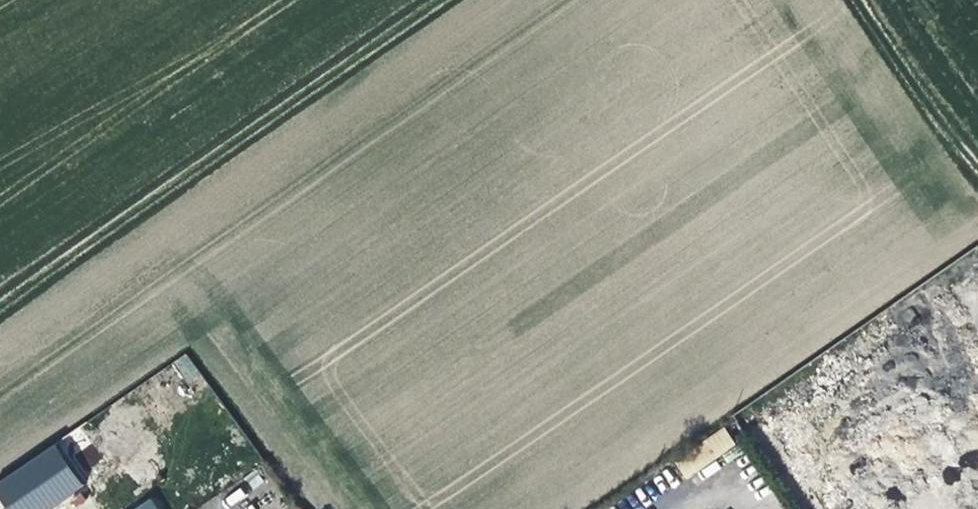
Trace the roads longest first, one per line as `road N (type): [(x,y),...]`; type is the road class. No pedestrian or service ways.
road 1 (track): [(0,299),(439,0)]
road 2 (track): [(853,0),(977,183)]

